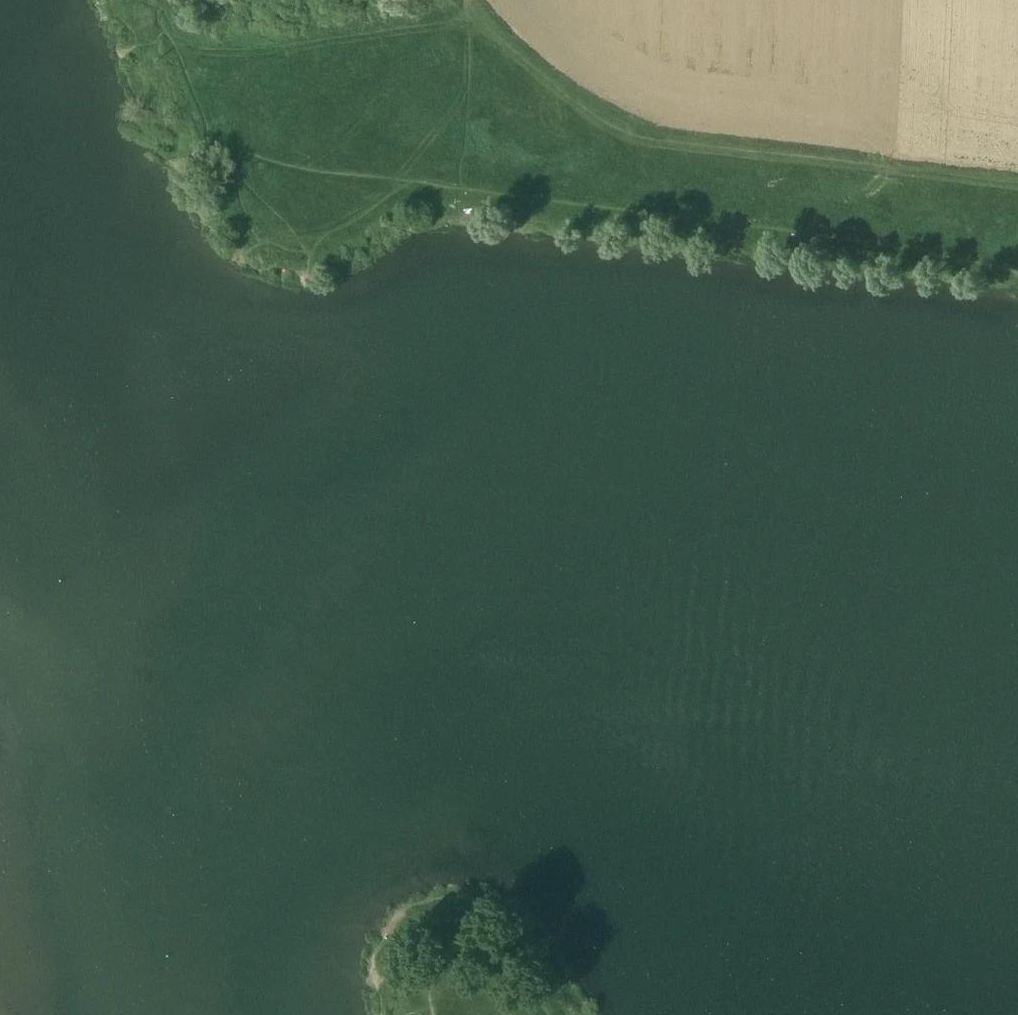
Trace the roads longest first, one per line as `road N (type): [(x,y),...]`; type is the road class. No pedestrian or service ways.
road 1 (track): [(468,0),(632,132),(1017,198)]

